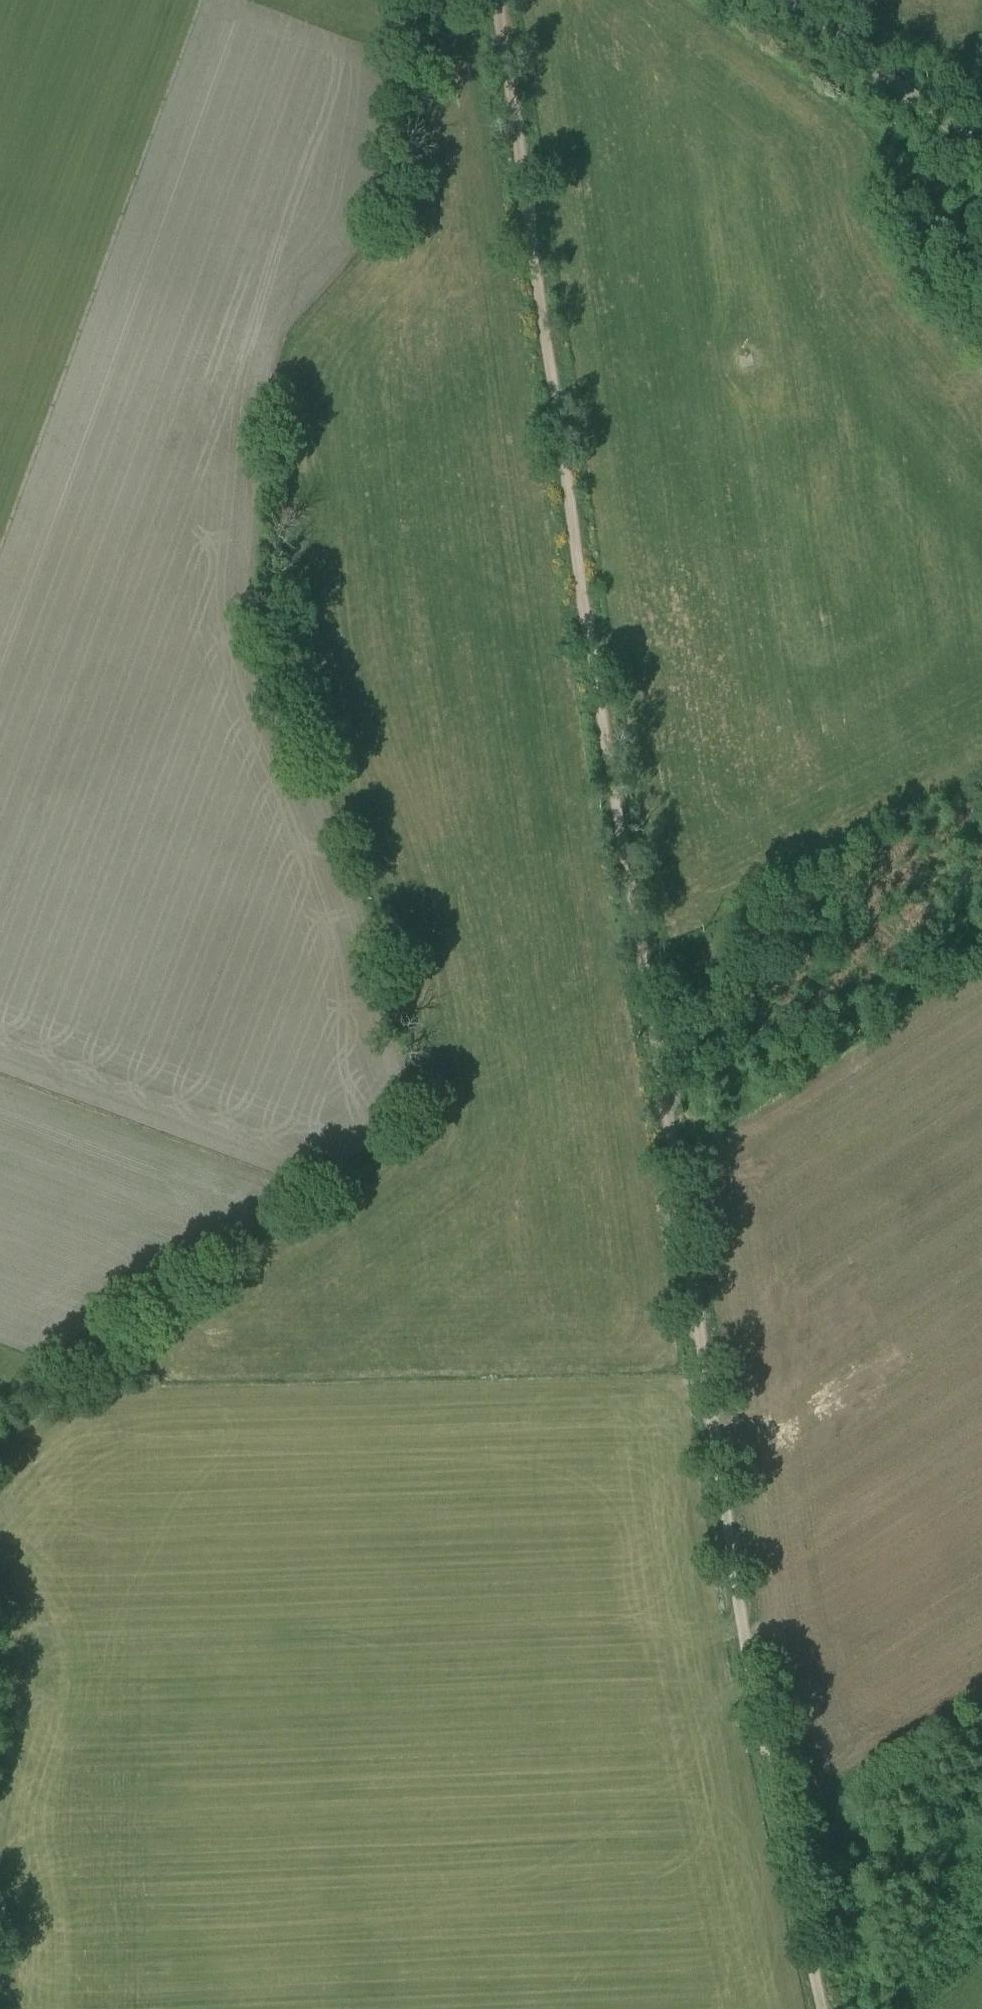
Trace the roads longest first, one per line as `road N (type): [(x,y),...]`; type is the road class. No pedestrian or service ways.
road 1 (track): [(635,893),(741,1662),(816,2008)]
road 2 (track): [(635,893),(494,0)]
road 3 (unclassified): [(981,147),(789,0)]

